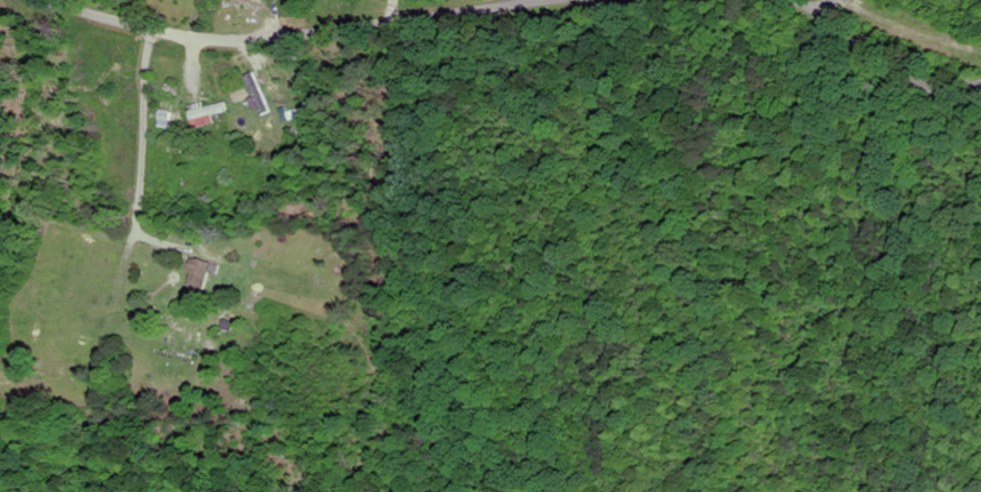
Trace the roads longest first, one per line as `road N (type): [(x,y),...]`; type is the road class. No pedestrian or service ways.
road 1 (residential): [(552,0),(238,40),(140,26),(50,0)]
road 2 (residential): [(980,84),(949,88),(910,77),(783,0)]

